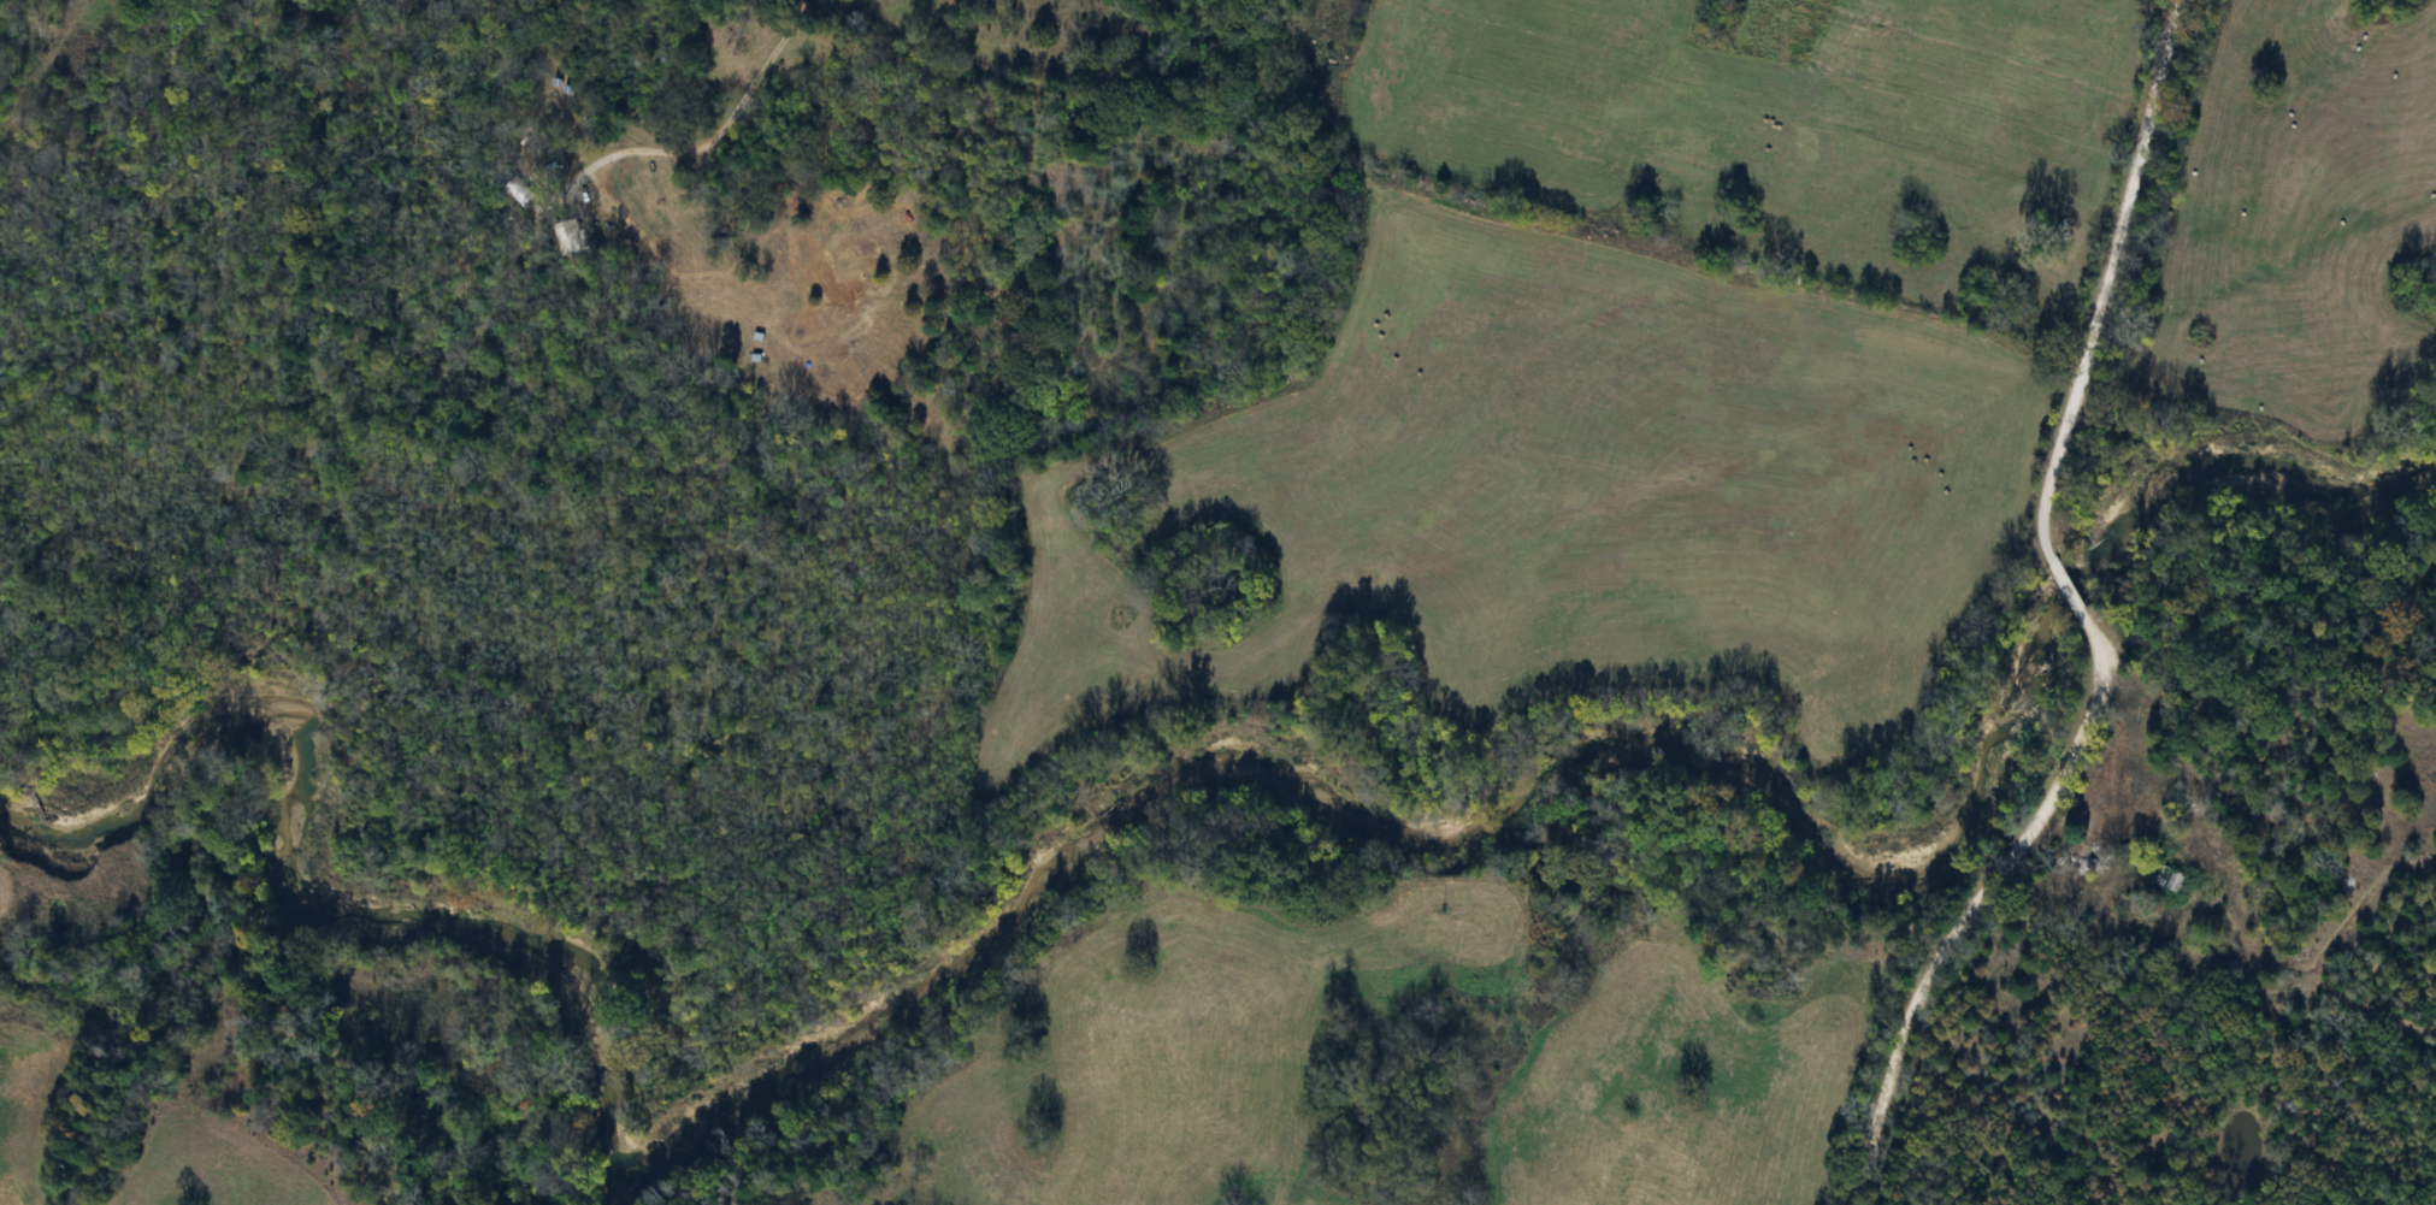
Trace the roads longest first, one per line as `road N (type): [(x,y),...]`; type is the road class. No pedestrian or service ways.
road 1 (residential): [(2090,626),(2101,691),(2037,819),(1945,945),(1912,1018),(1857,1204)]
road 2 (residential): [(2186,0),(2051,485),(2043,520),(2048,556)]

